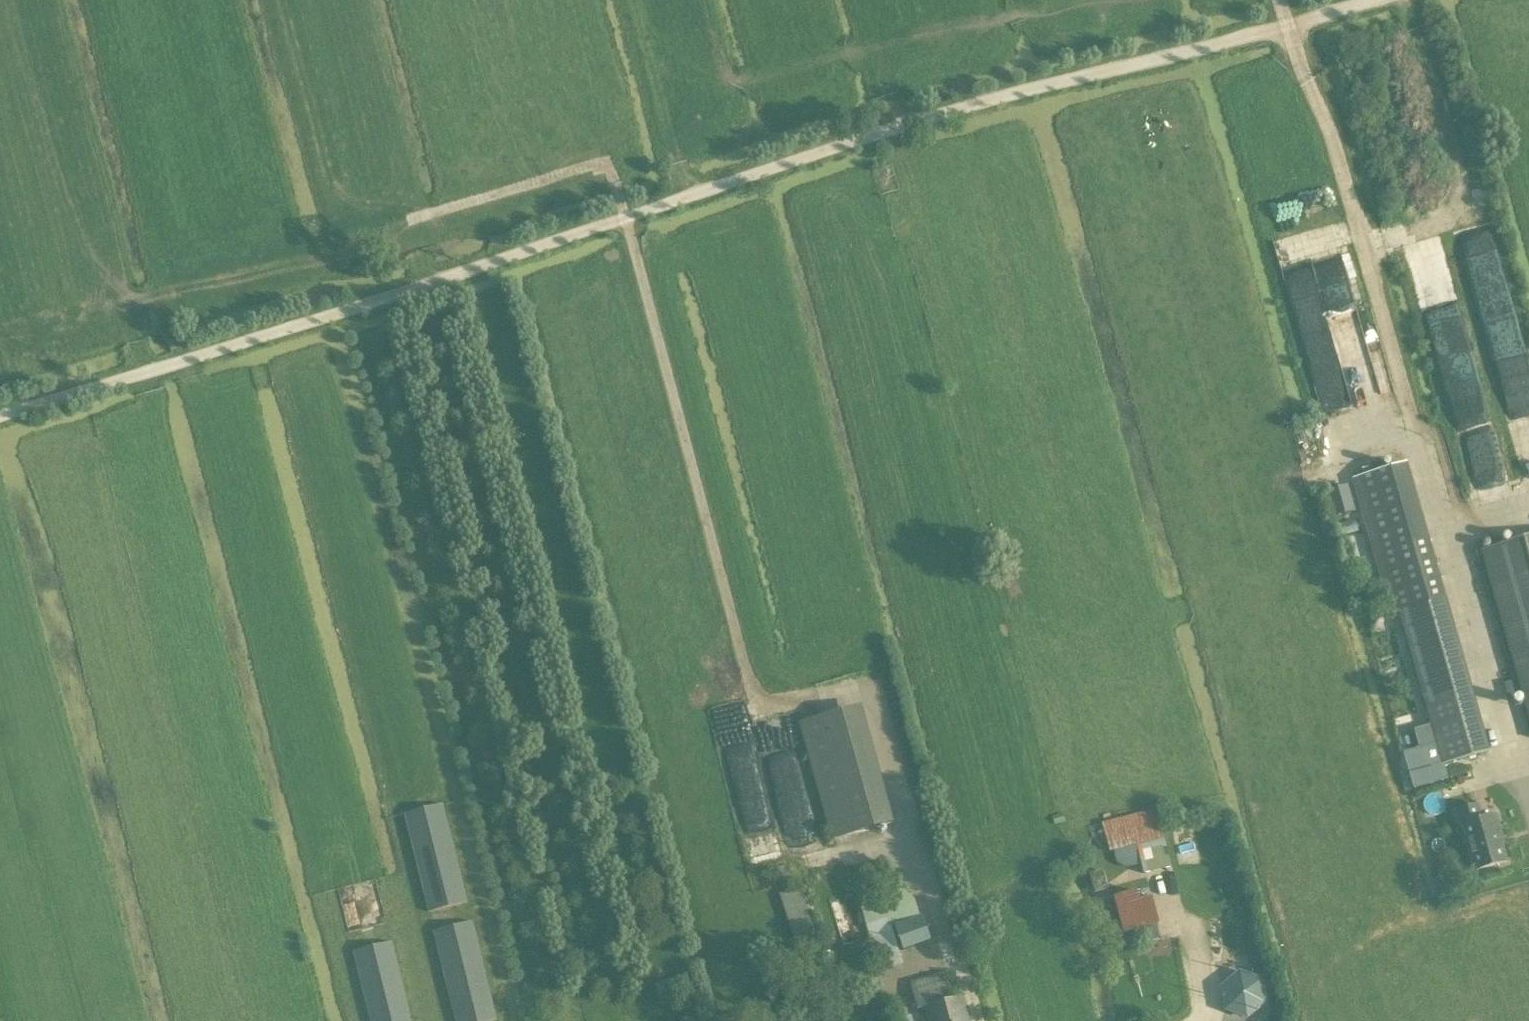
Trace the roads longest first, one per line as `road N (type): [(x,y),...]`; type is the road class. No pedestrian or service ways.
road 1 (track): [(0,335),(180,290),(564,168),(618,176),(804,851),(819,856),(916,833),(955,963),(972,983),(982,1020)]
road 2 (track): [(0,420),(874,140),(1382,0)]
road 3 (track): [(1086,0),(693,95),(676,118),(700,196)]

